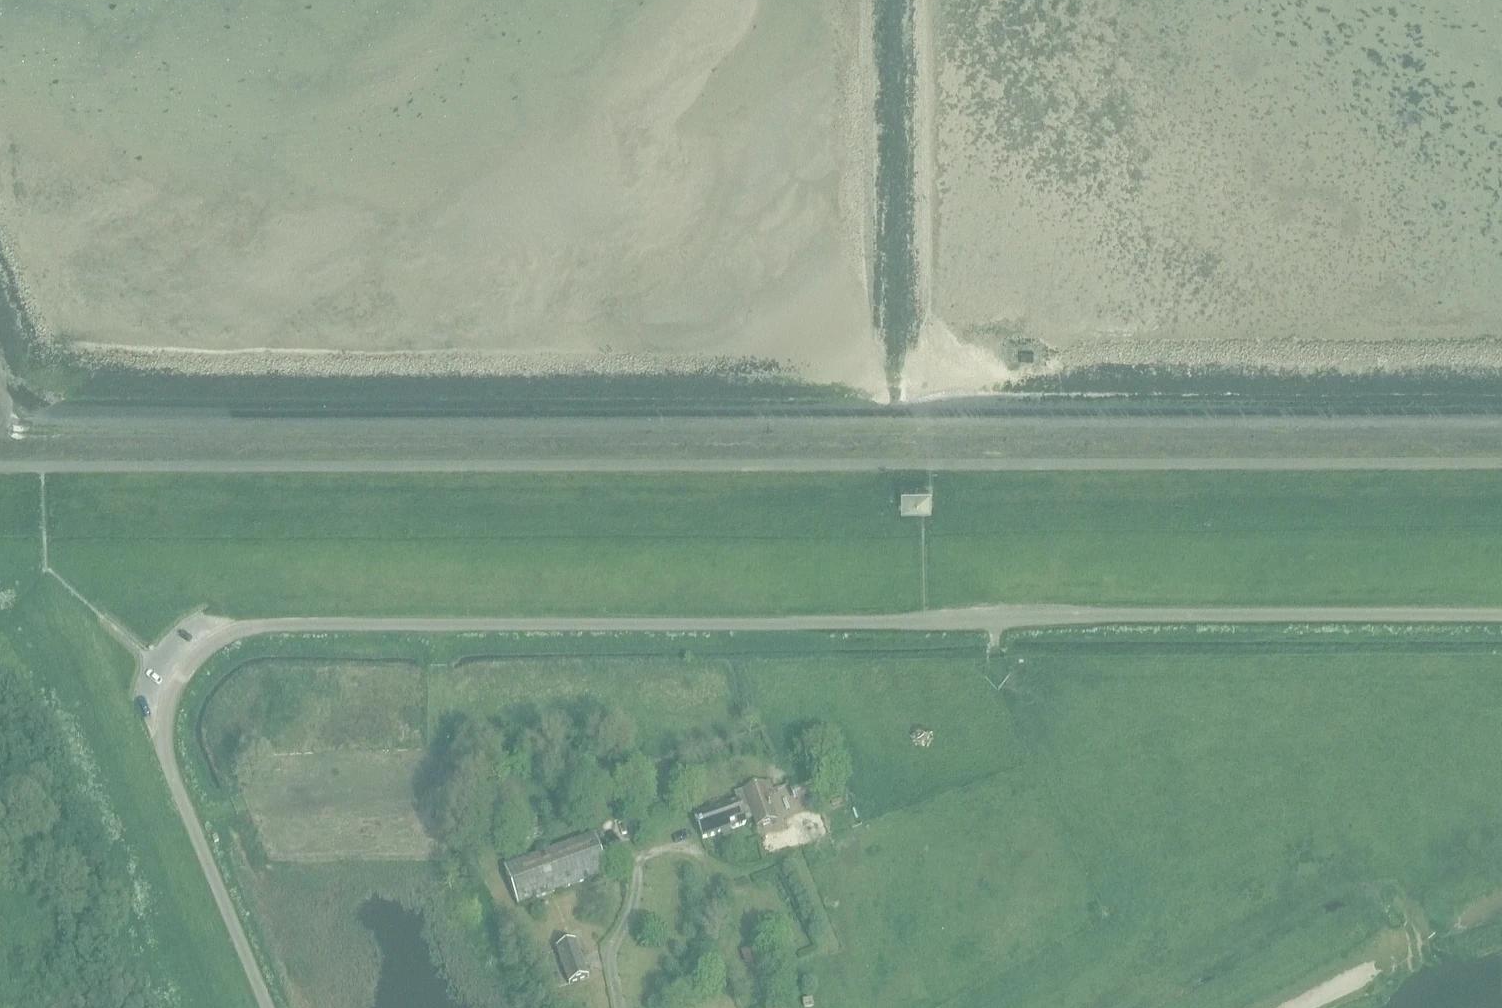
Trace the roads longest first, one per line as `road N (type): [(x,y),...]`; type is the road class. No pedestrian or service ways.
road 1 (unclassified): [(1501,613),(282,623),(233,632),(176,676),(164,734),(268,1007)]

